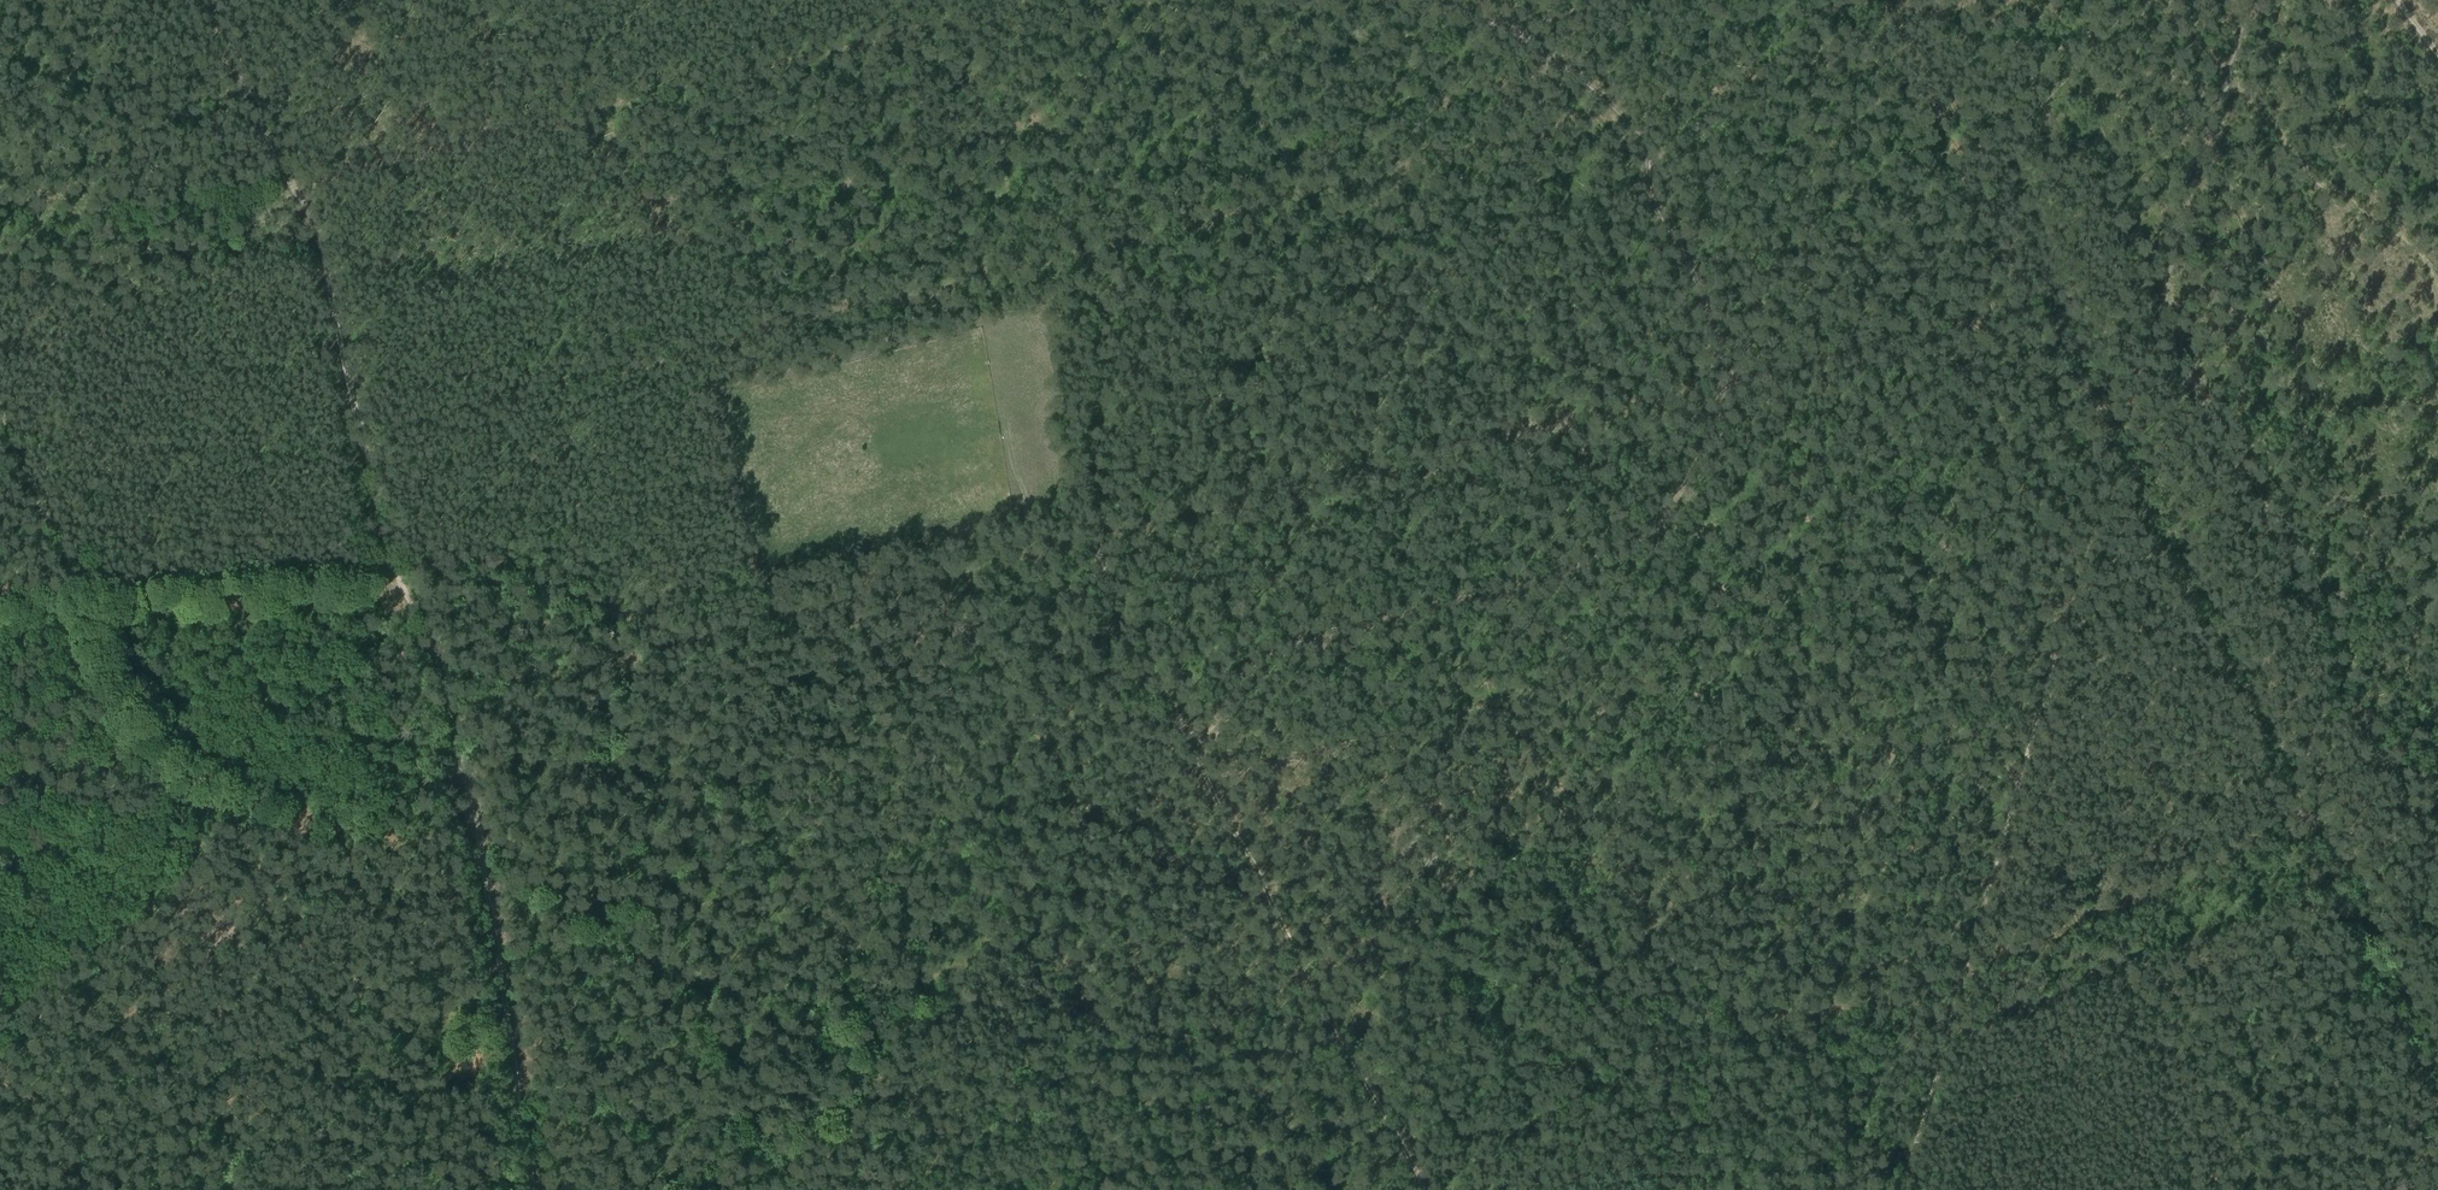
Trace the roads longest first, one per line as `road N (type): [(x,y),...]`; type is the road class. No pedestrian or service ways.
road 1 (track): [(1443,0),(1596,93),(1628,129),(1655,220),(1705,312),(1716,366),(1704,435),(1674,503),(1648,534),(1254,657),(1215,694),(1199,727),(1196,773),(1421,1189)]
road 2 (track): [(529,1189),(511,1032),(453,772),(394,582)]
road 3 (track): [(394,582),(315,251),(202,0)]
road 4 (track): [(394,582),(0,593)]
road 5 (track): [(0,422),(70,591)]

